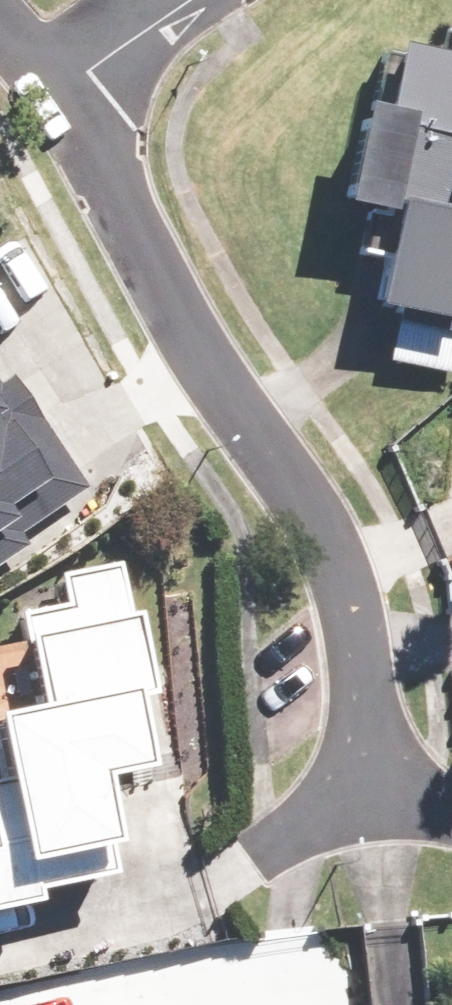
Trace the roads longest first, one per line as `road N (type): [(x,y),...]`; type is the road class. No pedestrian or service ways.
road 1 (residential): [(58,93),(206,373),(296,495),(338,573),(361,786)]
road 2 (residential): [(58,93),(186,0)]
road 3 (residential): [(361,786),(253,843)]

